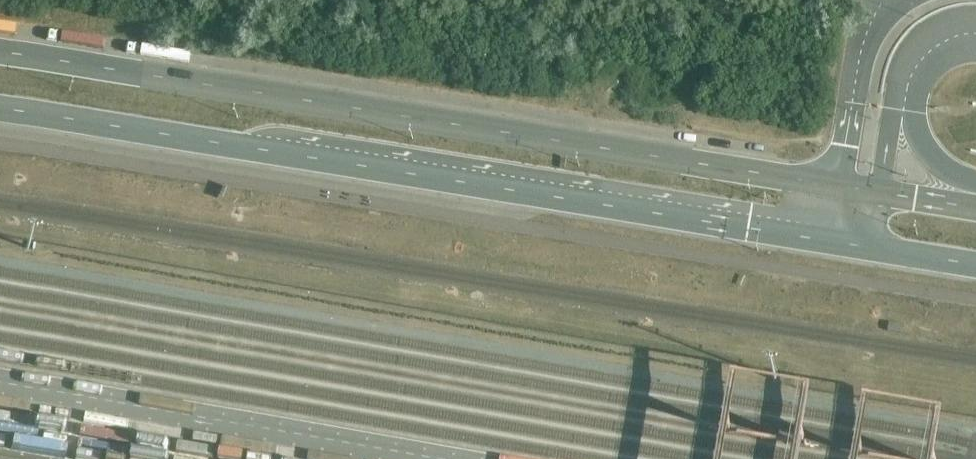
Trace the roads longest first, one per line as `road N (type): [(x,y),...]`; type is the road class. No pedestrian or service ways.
road 1 (primary): [(838,192),(0,52)]
road 2 (primary): [(0,112),(830,244)]

